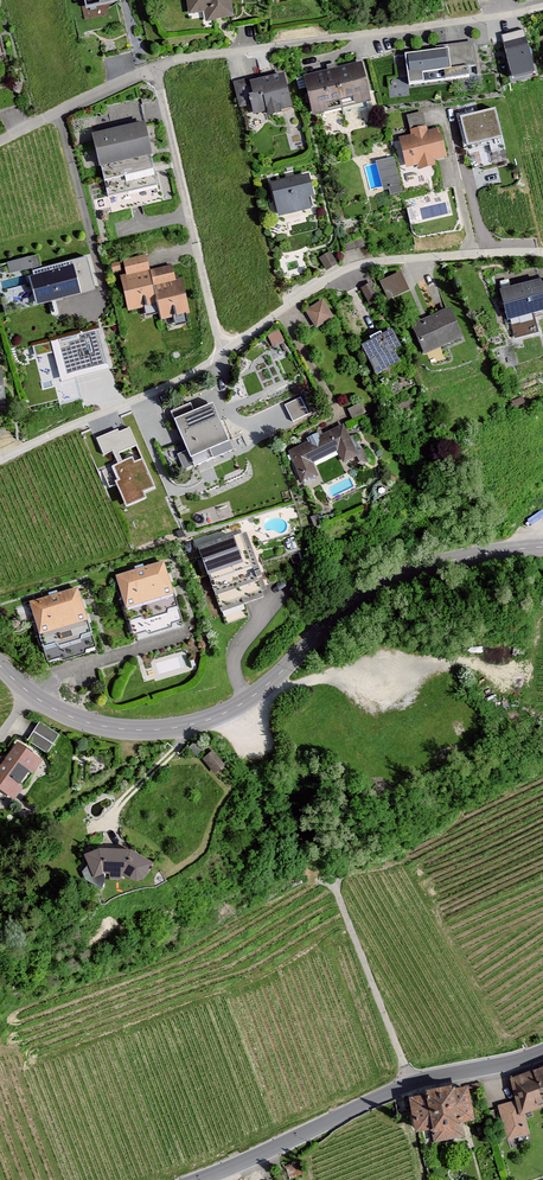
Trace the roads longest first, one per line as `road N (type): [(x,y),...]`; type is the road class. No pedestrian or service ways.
road 1 (residential): [(542,547),(381,582),(257,693),(192,725),(139,730),(77,720),(0,665)]
road 2 (residential): [(154,69),(180,59),(491,19),(542,4)]
road 3 (tertiary): [(199,1179),(411,1083),(542,1052)]
road 4 (residential): [(219,356),(296,301),(379,264),(542,255)]
road 5 (residential): [(219,356),(154,69)]
road 6 (track): [(269,683),(457,661),(515,676)]
road 7 (residential): [(0,459),(219,356)]
road 8 (residential): [(0,143),(154,69)]

